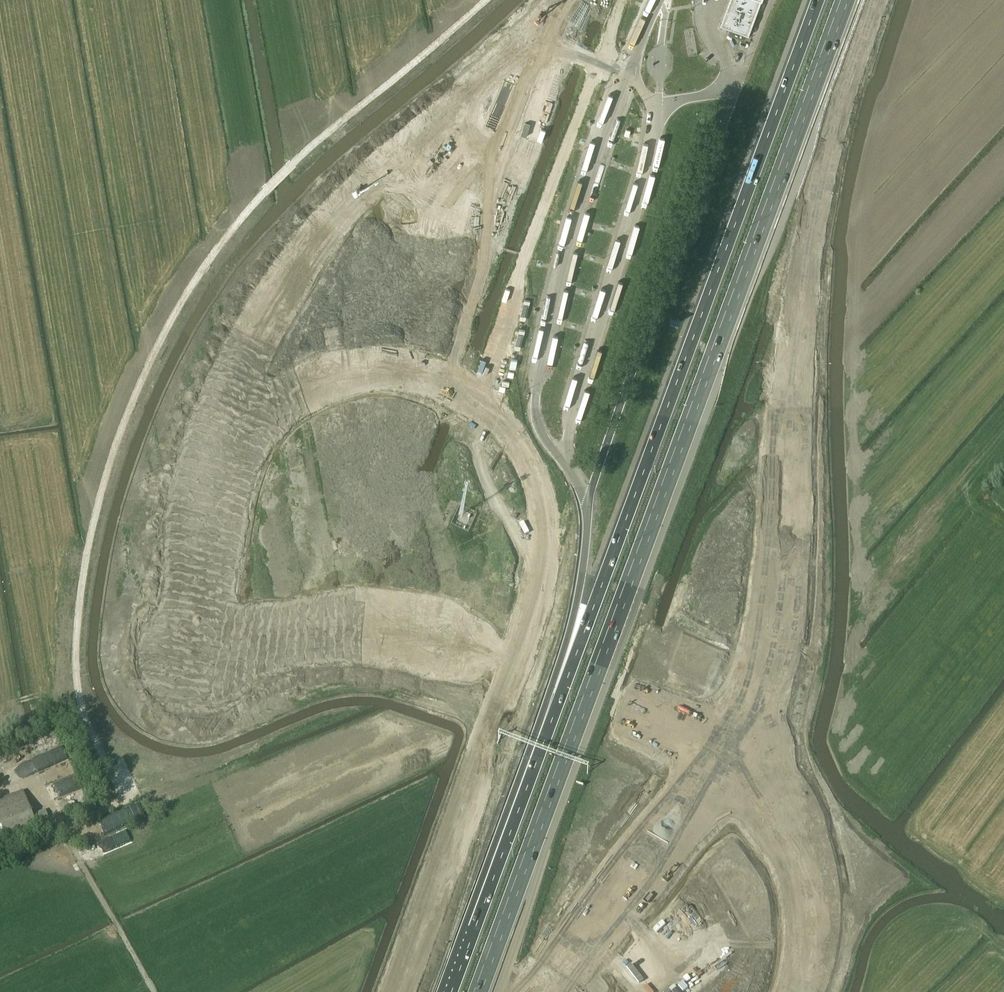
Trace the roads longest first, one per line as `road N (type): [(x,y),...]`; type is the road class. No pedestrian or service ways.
road 1 (motorway): [(210,624),(218,537),(247,441),(284,403),(336,380),(372,374),(439,381),(481,403),(535,472),(549,520),(545,576),(468,804),(422,991)]
road 2 (motorway): [(478,991),(836,23)]
road 3 (track): [(60,826),(121,804),(82,707),(75,648),(98,502),(181,300),(266,189),(486,0)]
road 4 (motorway): [(560,0),(359,191),(312,241),(255,325),(194,470),(184,625)]
road 5 (motorway): [(746,742),(778,605),(795,469),(836,23)]
road 6 (motorway): [(817,0),(576,652)]
road 7 (track): [(439,381),(485,255),(502,156),(545,46),(627,74)]
road 8 (motorway): [(576,652),(450,991)]
road 9 (track): [(598,64),(481,403)]
road 10 (tertiary): [(337,631),(430,637),(638,705),(658,719)]
road 11 (motorway): [(559,991),(707,791)]
road 12 (track): [(155,991),(60,826)]
road 13 (motorway): [(589,501),(576,652)]
road 14 (tertiary): [(184,625),(164,649),(166,670),(178,686),(209,691),(226,679),(233,660)]
road 15 (tertiary): [(815,880),(806,825),(756,771)]

